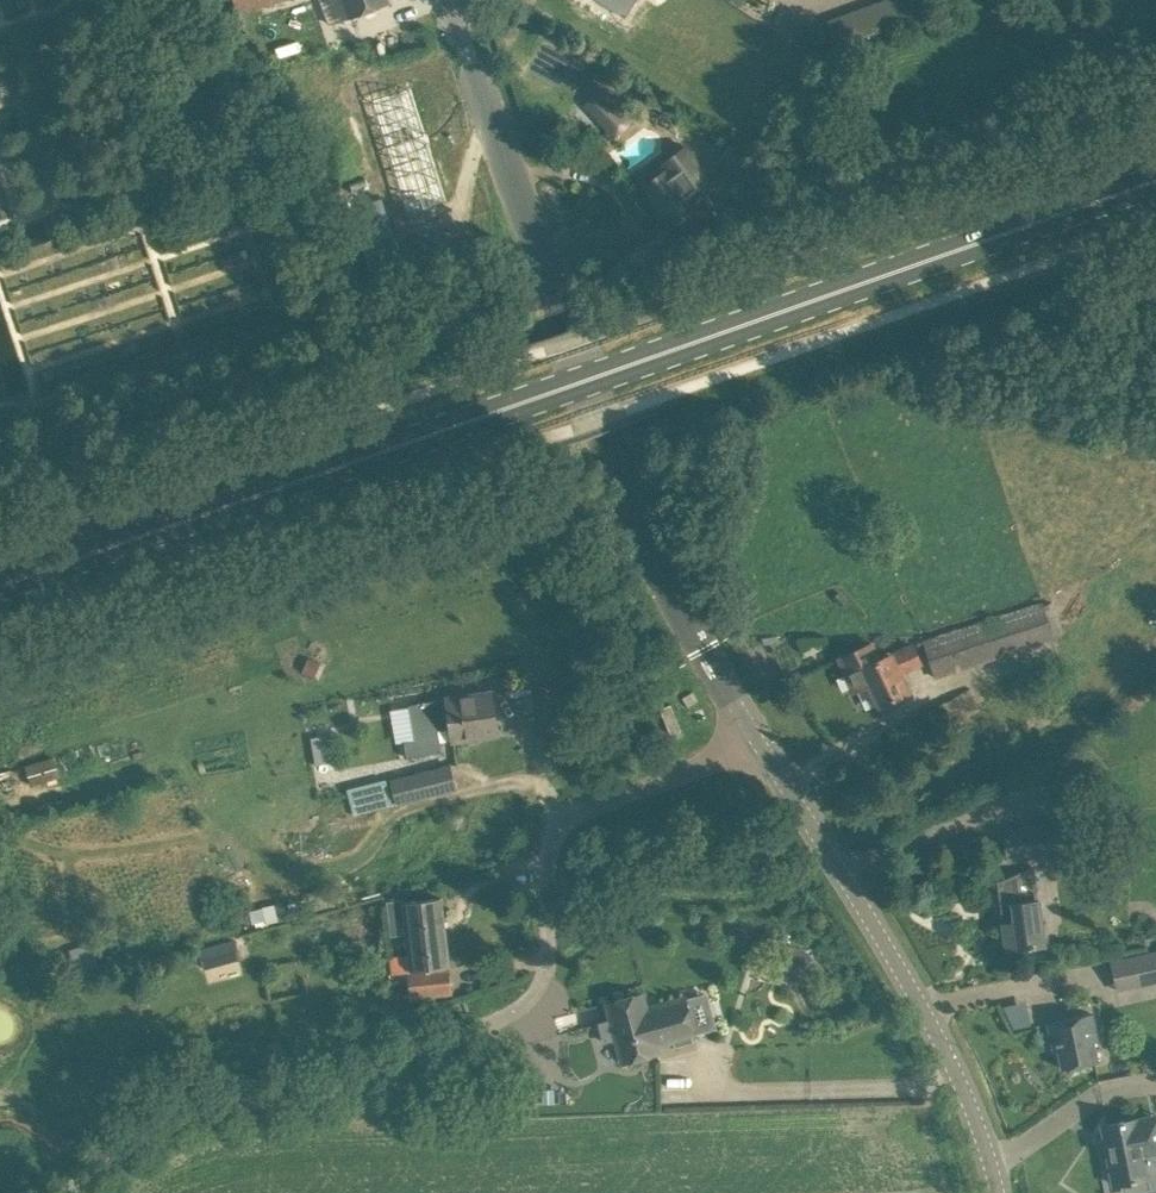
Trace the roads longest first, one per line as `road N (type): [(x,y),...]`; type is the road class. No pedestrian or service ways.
road 1 (primary): [(0,584),(1155,180)]
road 2 (unclassified): [(68,1192),(139,1134),(181,1117),(350,1086),(516,1012),(543,981),(546,863),(556,829),(586,807),(761,737)]
road 3 (tertiary): [(761,737),(647,542),(451,0)]
road 4 (tertiary): [(990,1192),(974,1122),(934,1022),(761,737)]

